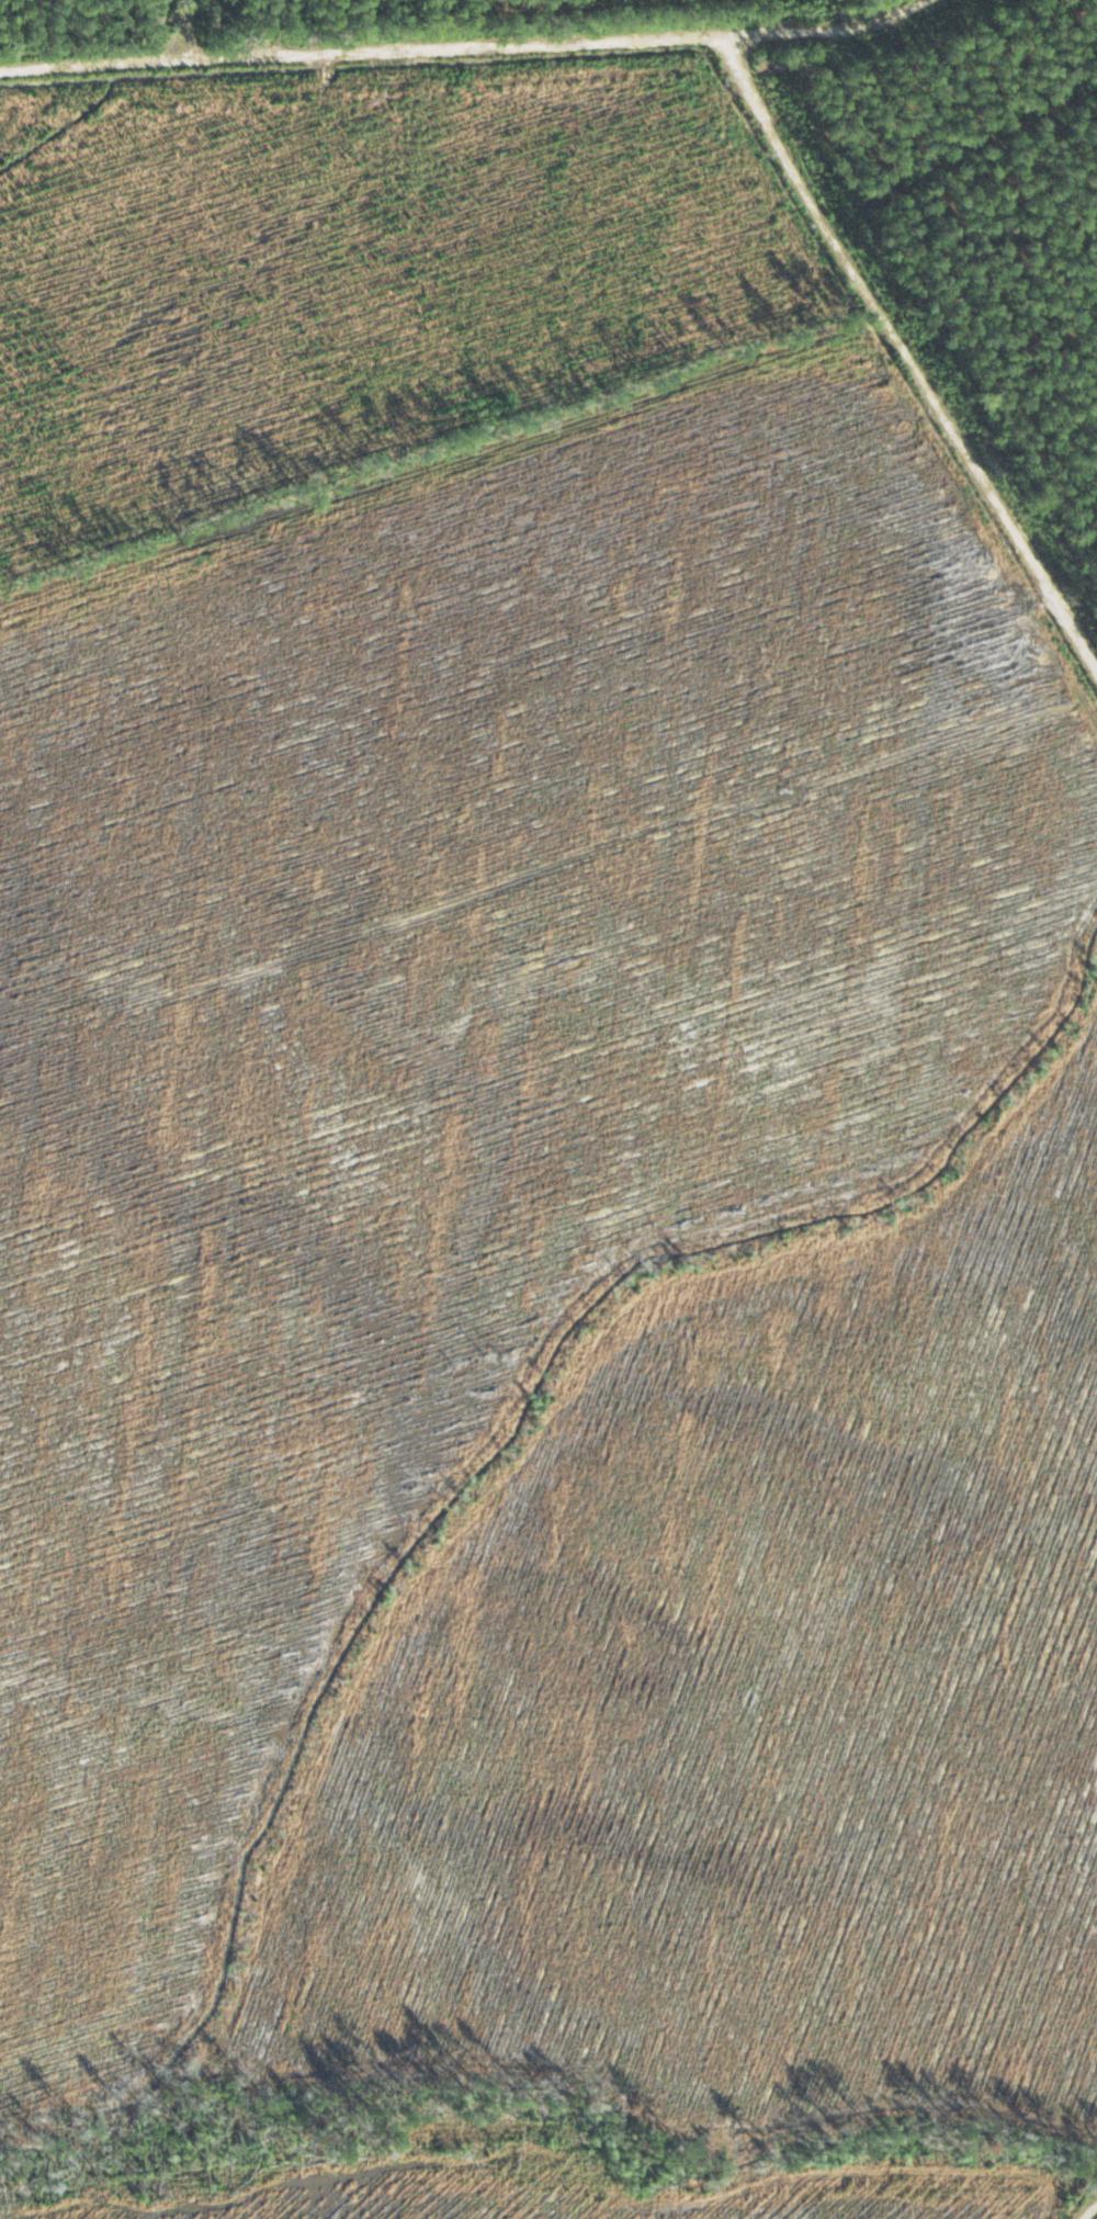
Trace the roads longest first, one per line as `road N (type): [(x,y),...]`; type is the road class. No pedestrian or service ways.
road 1 (residential): [(793,0),(767,11),(564,29),(0,34)]
road 2 (residential): [(1096,653),(993,476)]

